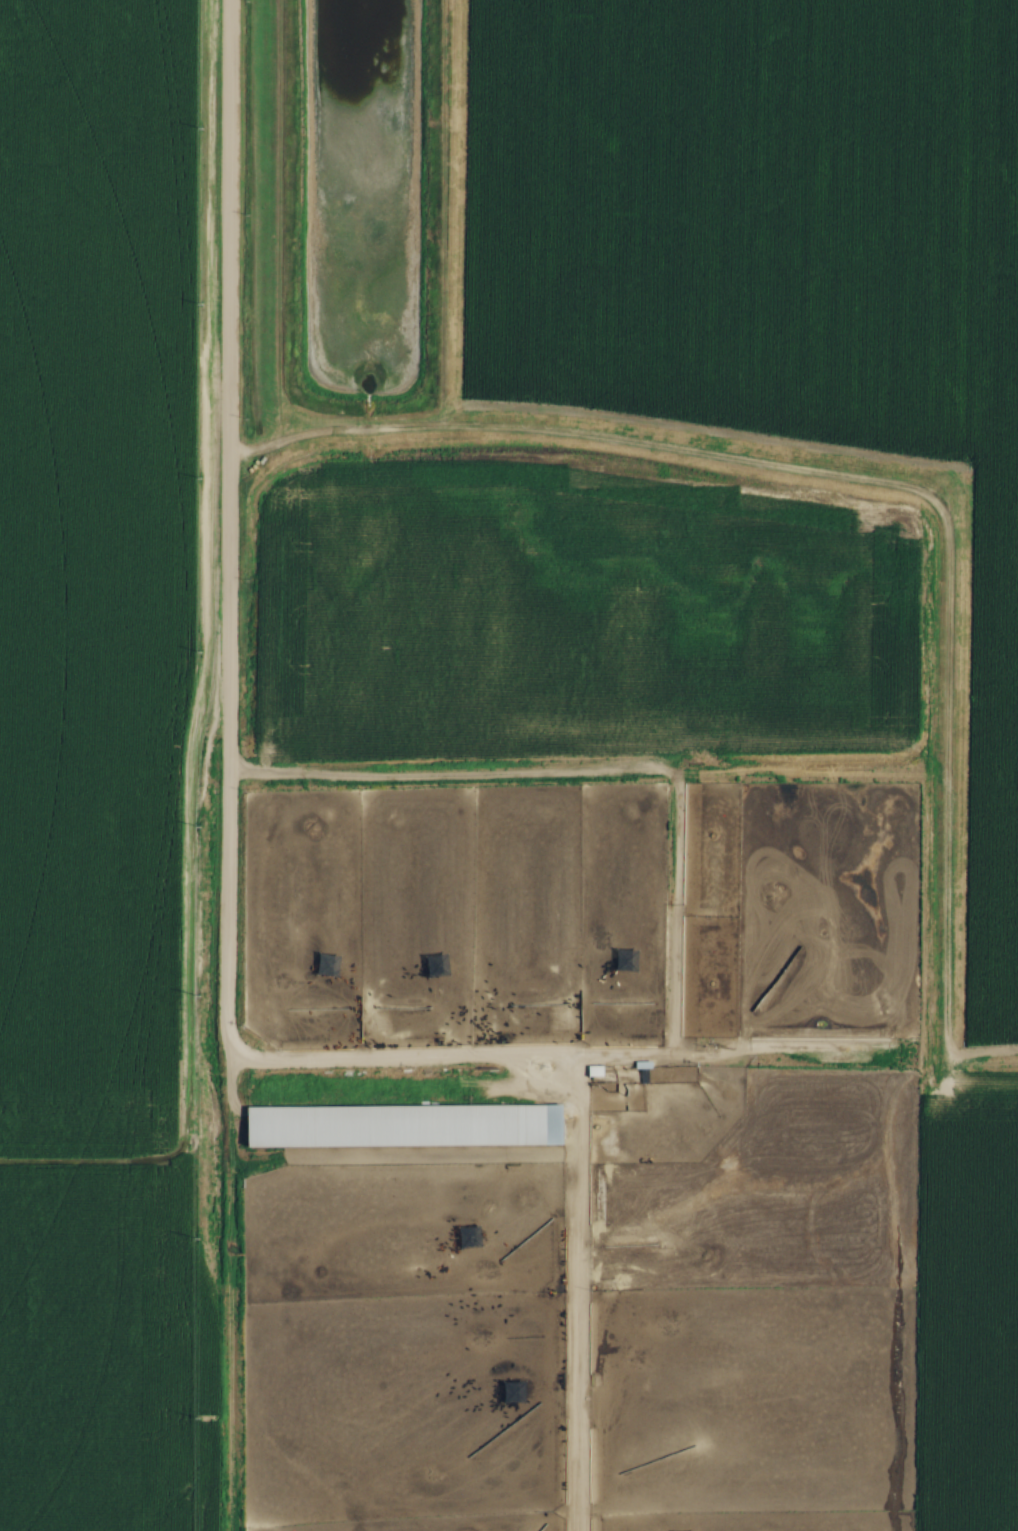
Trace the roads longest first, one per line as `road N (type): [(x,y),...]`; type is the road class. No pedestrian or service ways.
road 1 (residential): [(225,0),(222,1026)]

